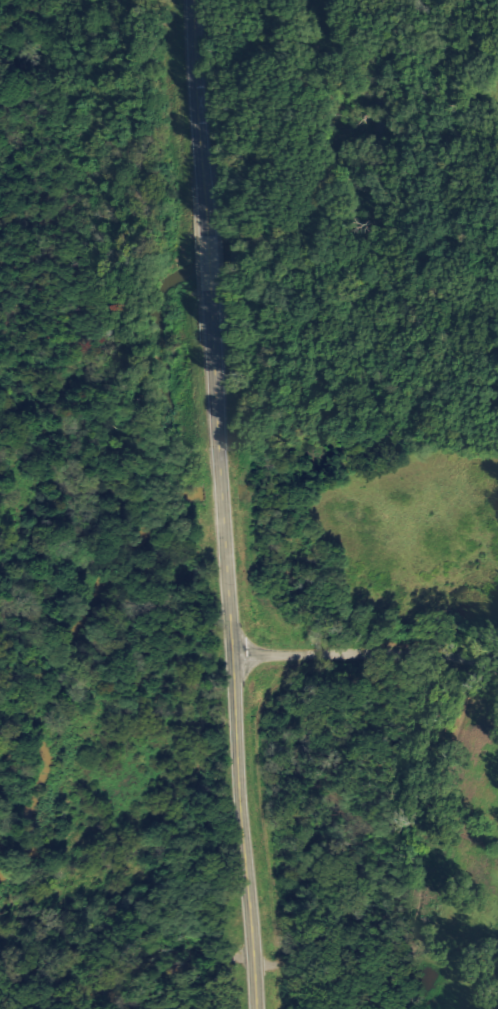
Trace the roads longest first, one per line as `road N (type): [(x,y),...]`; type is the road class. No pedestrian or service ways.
road 1 (tertiary): [(260,1008),(204,293)]
road 2 (residential): [(497,675),(416,654),(236,658)]
road 3 (tertiary): [(202,245),(196,0)]

